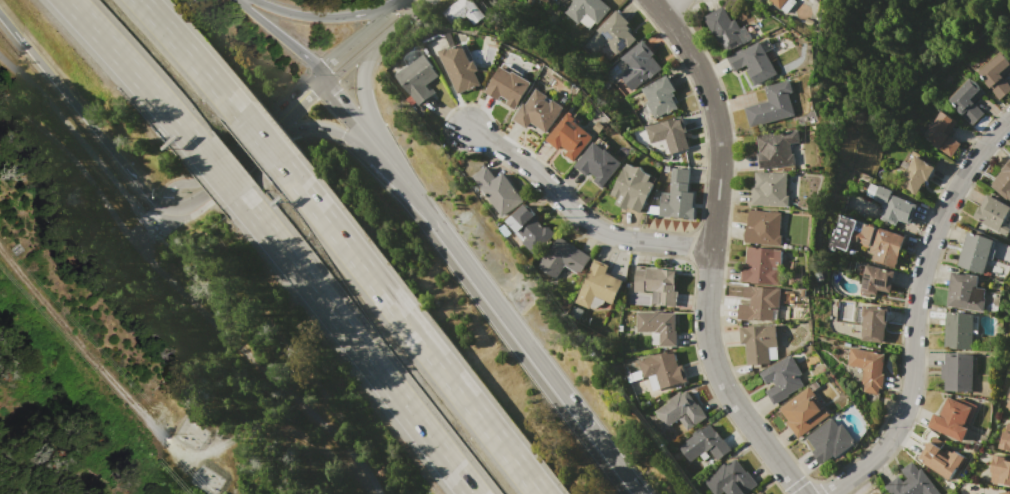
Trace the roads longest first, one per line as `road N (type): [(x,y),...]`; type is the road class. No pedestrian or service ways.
road 1 (residential): [(800,493),(710,356),(705,301),(718,178),(715,120),(698,67),(649,0)]
road 2 (track): [(373,481),(281,428),(241,433),(196,454),(168,444),(0,247)]
road 3 (residential): [(1009,118),(960,182),(935,234),(902,419),(876,456),(827,493)]
road 4 (motorway): [(540,493),(280,162)]
road 5 (motorway): [(238,196),(473,493)]
road 6 (secondary): [(639,493),(422,206)]
road 7 (residential): [(711,249),(592,228),(536,173),(468,128)]
road 8 (motorway): [(0,14),(165,207)]
road 9 (tertiary): [(422,206),(368,100),(368,65),(390,17)]
road 10 (motorway): [(67,0),(197,147)]
road 11 (secondary): [(267,131),(337,132),(376,157),(422,206)]
road 12 (secondary): [(422,206),(320,77)]
road 13 (motorway): [(238,112),(140,0)]
road 14 (motorway): [(397,0),(345,15),(305,15),(258,0)]

